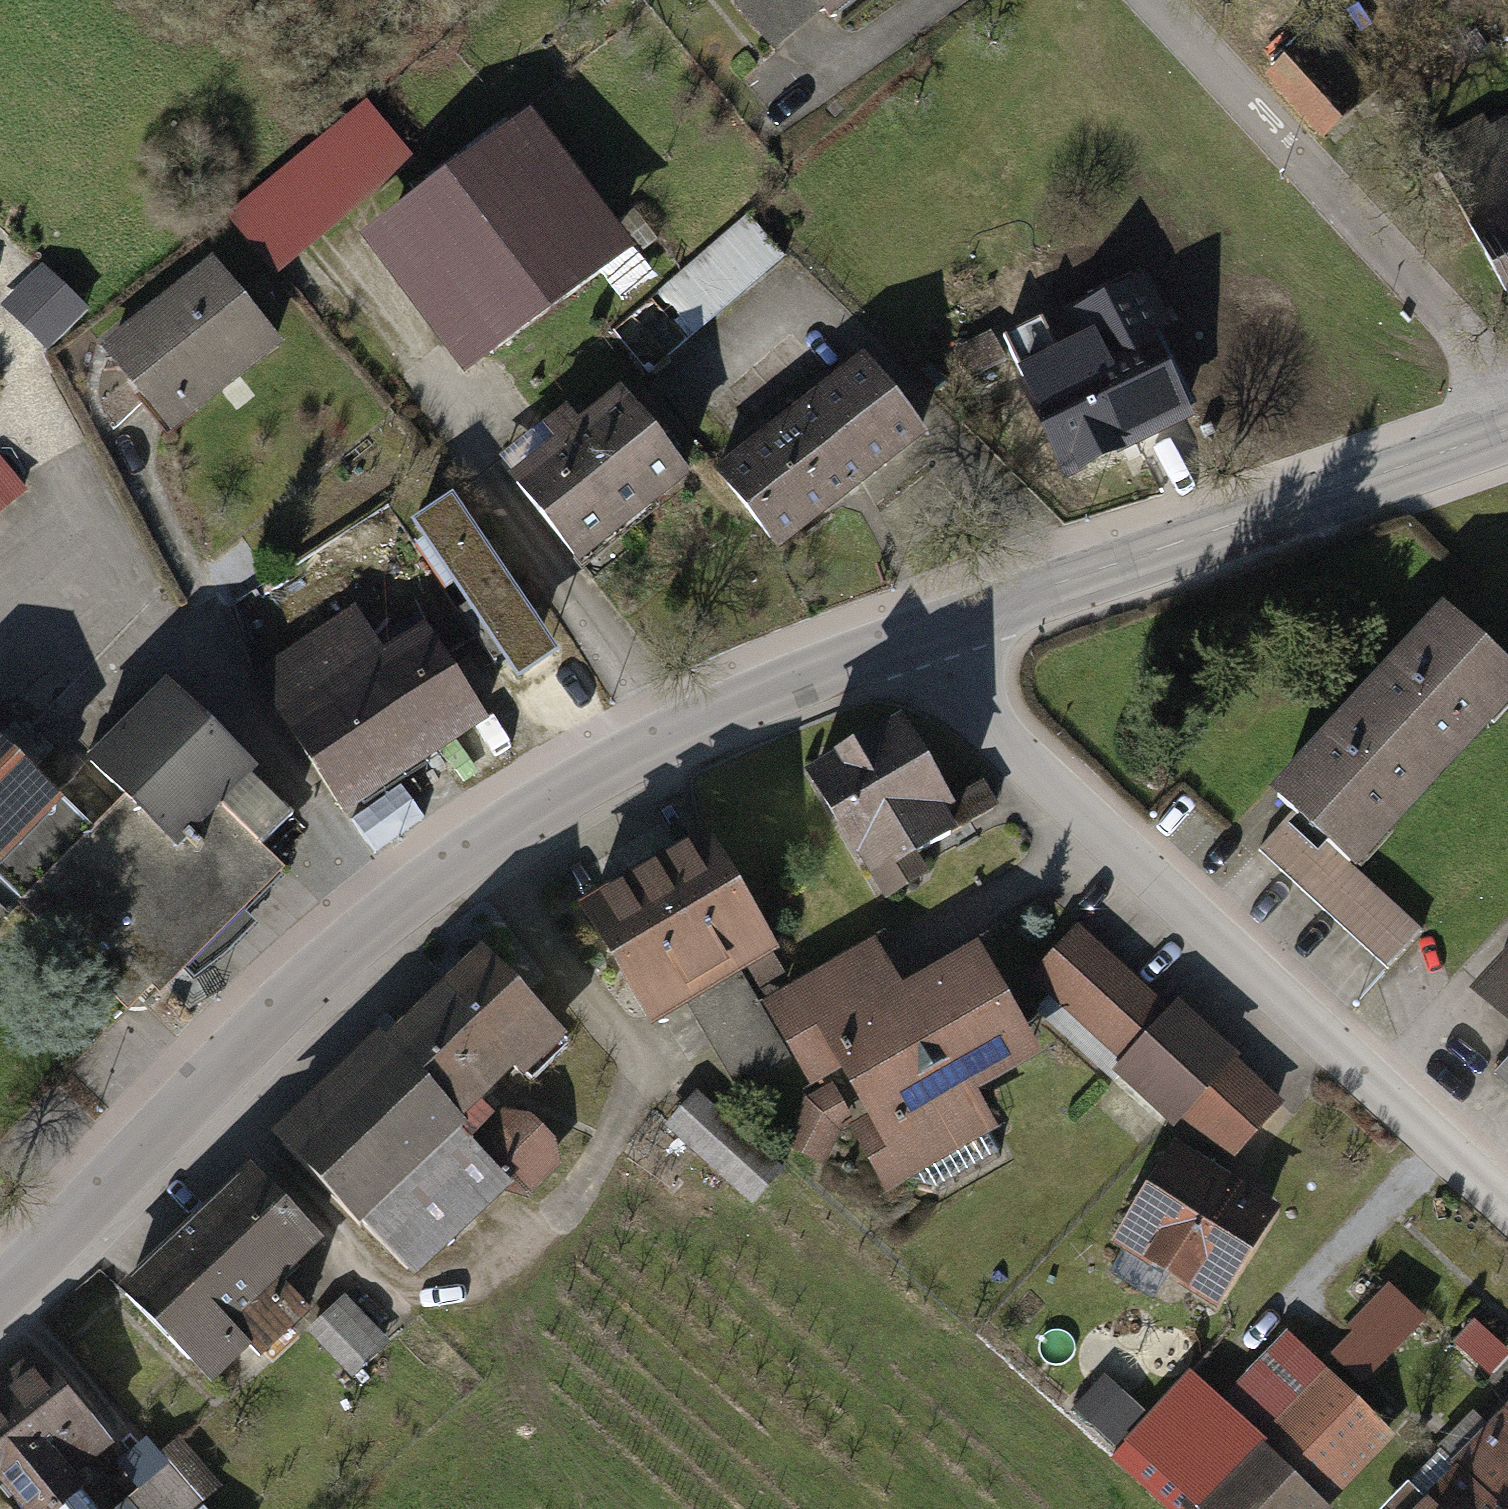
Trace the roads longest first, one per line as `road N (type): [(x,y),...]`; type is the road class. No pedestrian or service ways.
road 1 (tertiary): [(0,1284),(291,995),(399,900),(684,724),(913,634)]
road 2 (residential): [(913,634),(1507,1203)]
road 3 (tertiary): [(913,634),(1097,559),(1507,434)]
road 4 (residential): [(1507,390),(1158,0)]

